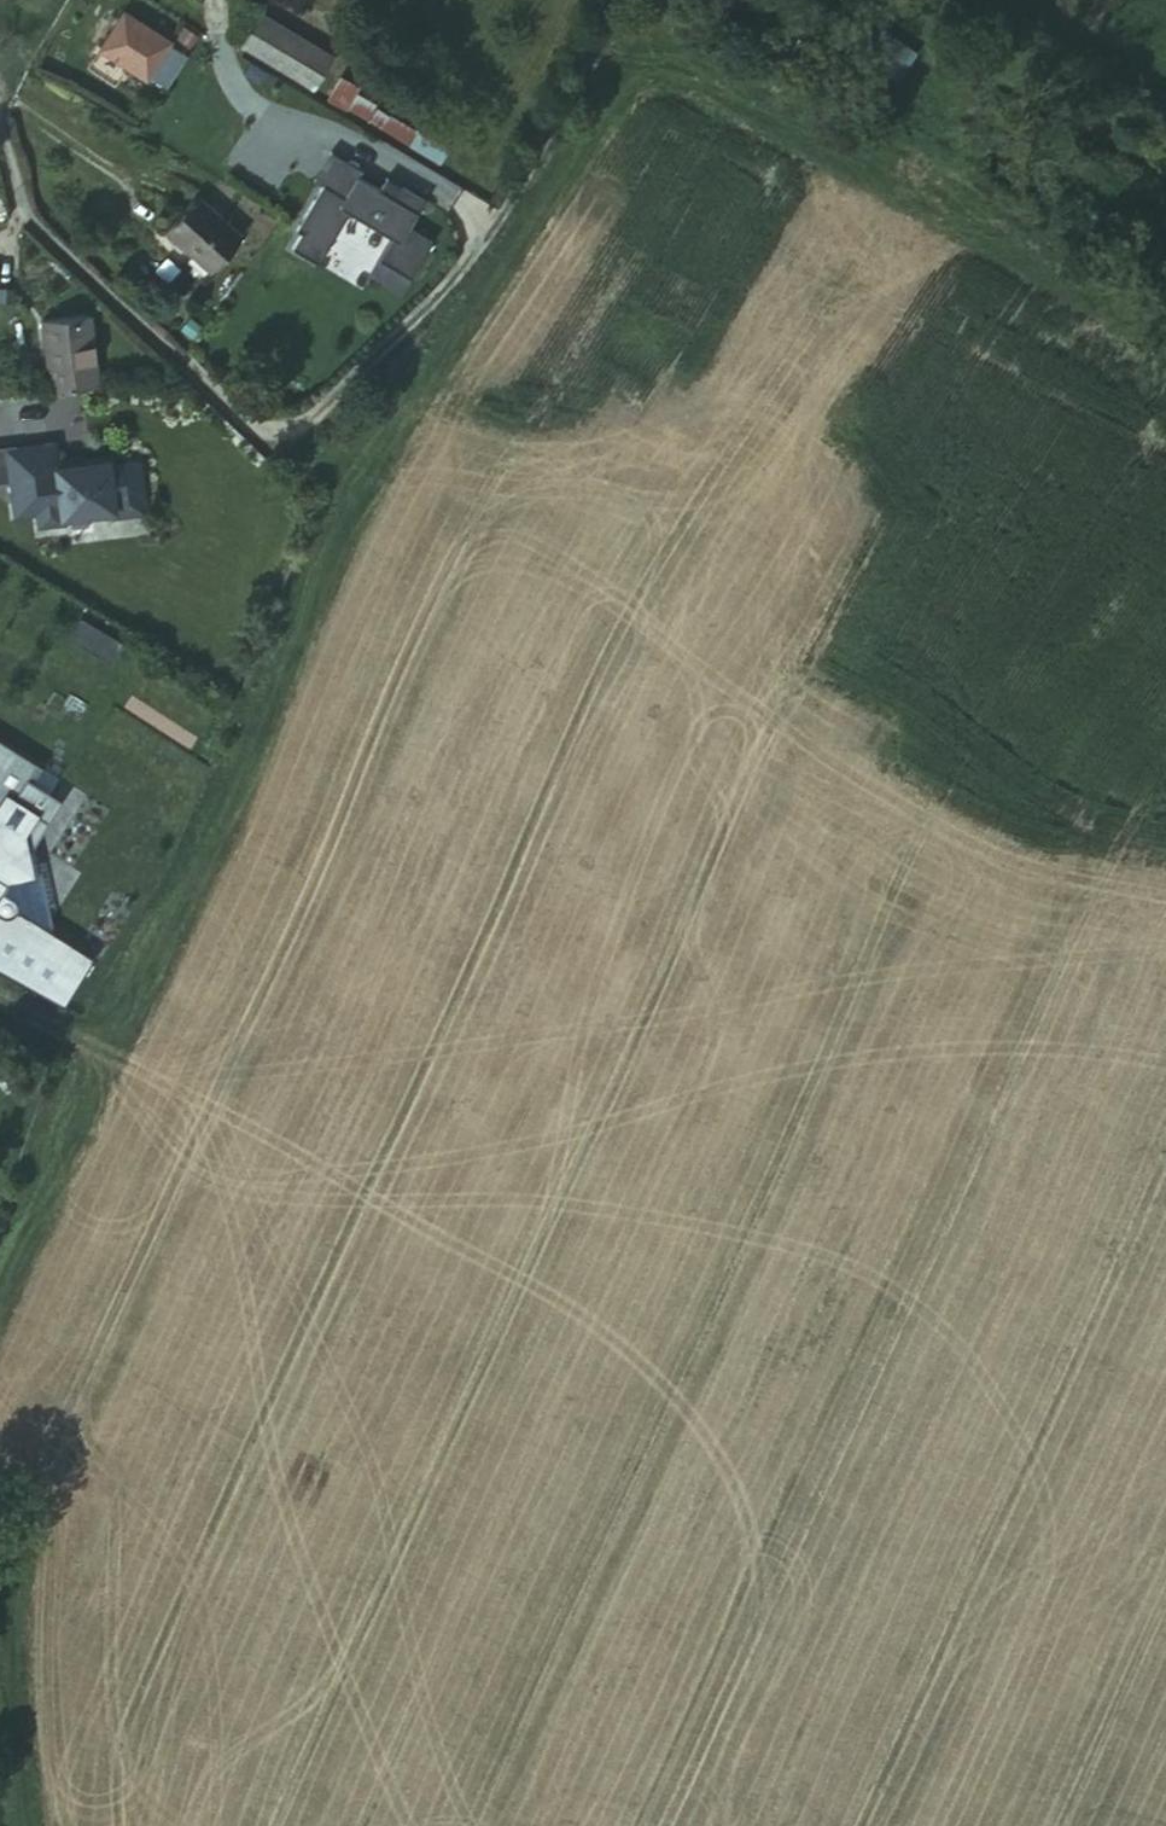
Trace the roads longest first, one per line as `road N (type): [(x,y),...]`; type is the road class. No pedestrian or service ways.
road 1 (track): [(620,0),(480,254),(278,458),(28,213),(0,154)]

